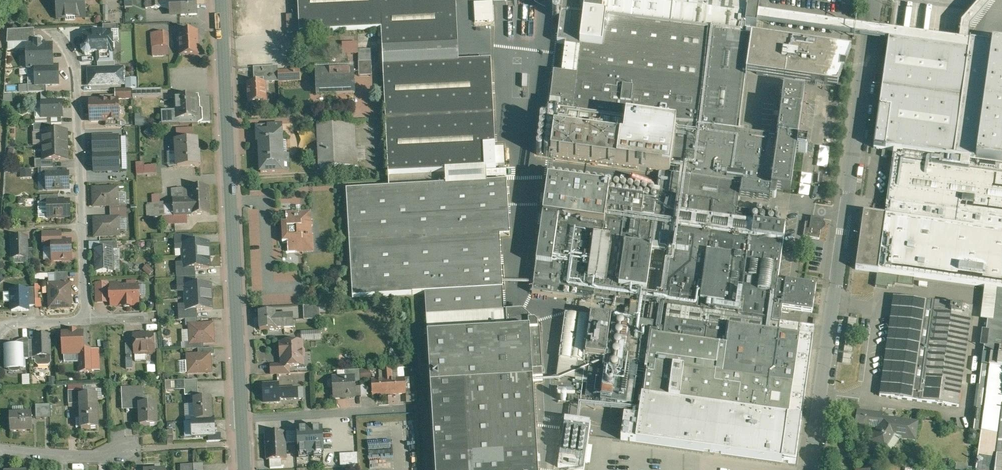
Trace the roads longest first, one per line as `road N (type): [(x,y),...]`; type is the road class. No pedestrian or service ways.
road 1 (unclassified): [(808,469),(874,0)]
road 2 (tertiary): [(221,0),(241,419)]
road 3 (residential): [(87,318),(76,71),(51,28)]
road 4 (residential): [(241,419),(407,409)]
road 5 (residential): [(0,450),(97,457),(146,449)]

